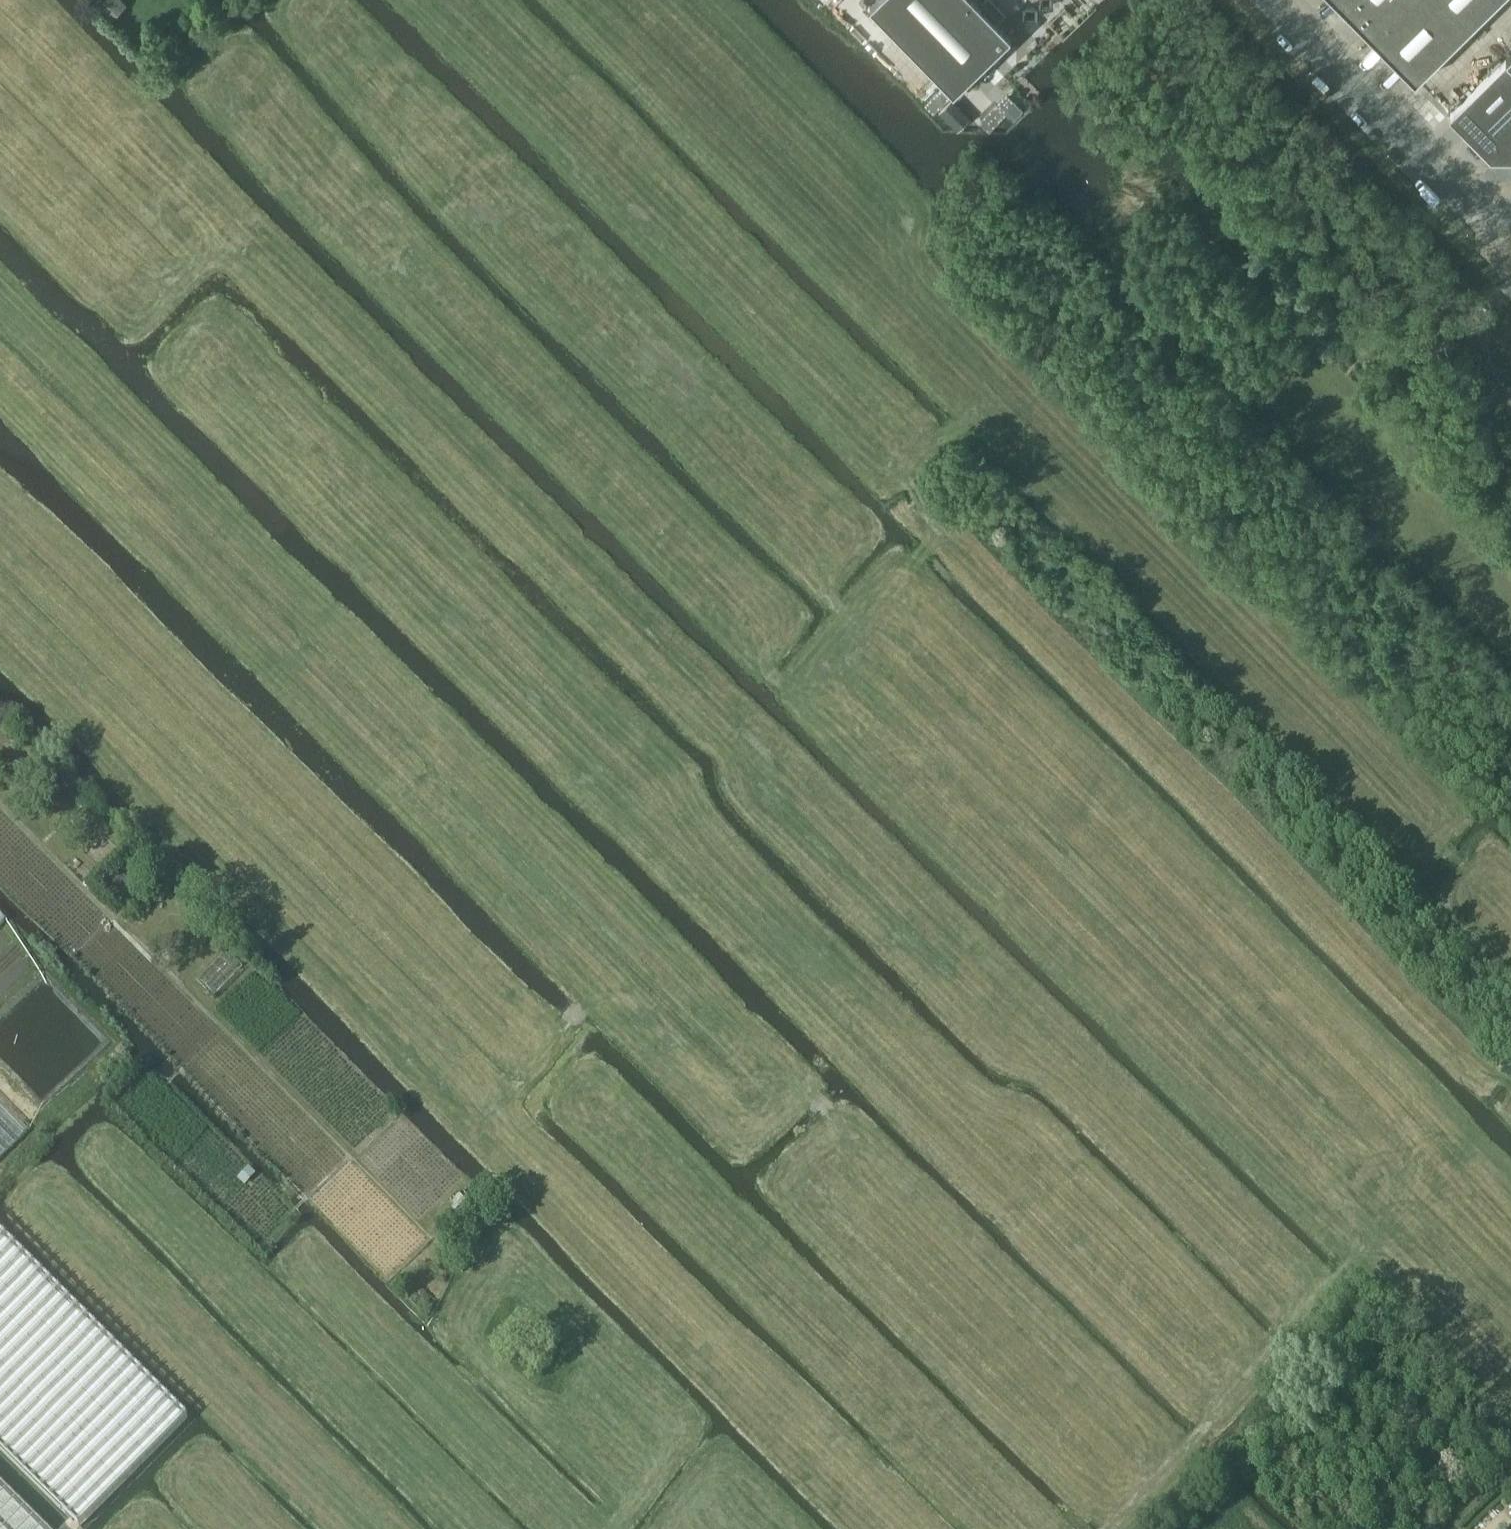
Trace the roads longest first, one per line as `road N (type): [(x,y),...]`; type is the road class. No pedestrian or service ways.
road 1 (unclassified): [(1264,0),(1456,194),(1492,210),(1510,207)]

